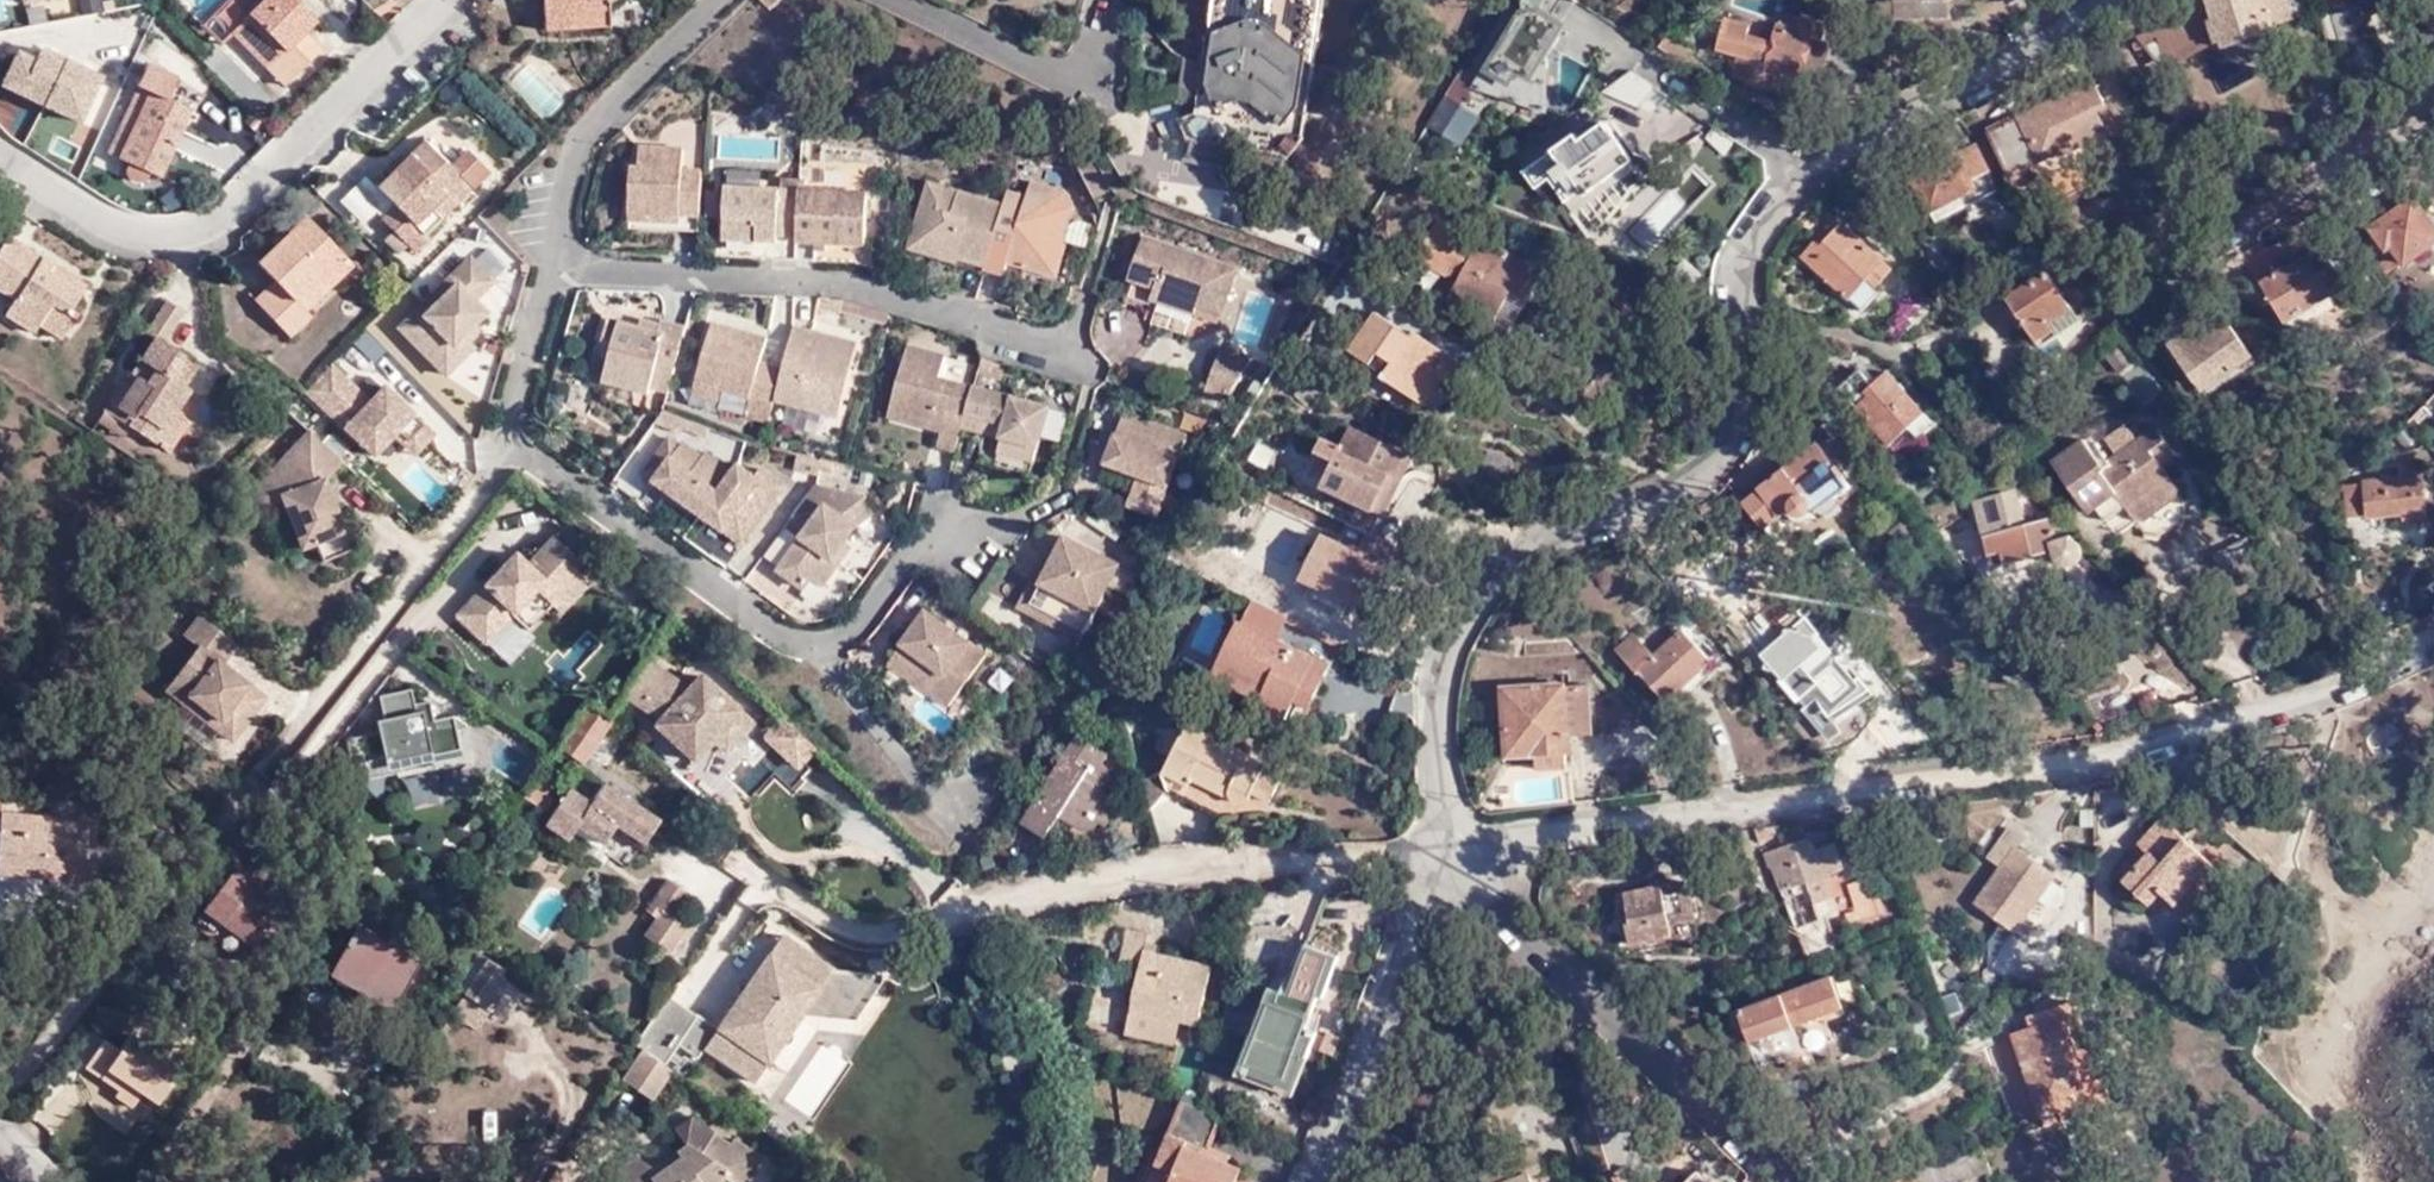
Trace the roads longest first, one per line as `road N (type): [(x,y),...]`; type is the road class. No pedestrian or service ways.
road 1 (residential): [(1443,846),(1425,699),(1483,571),(1704,481),(1745,379),(1736,238),(1844,140),(2095,0)]
road 2 (residential): [(1443,846),(2118,753),(2433,631)]
road 3 (residential): [(989,901),(1443,846)]

